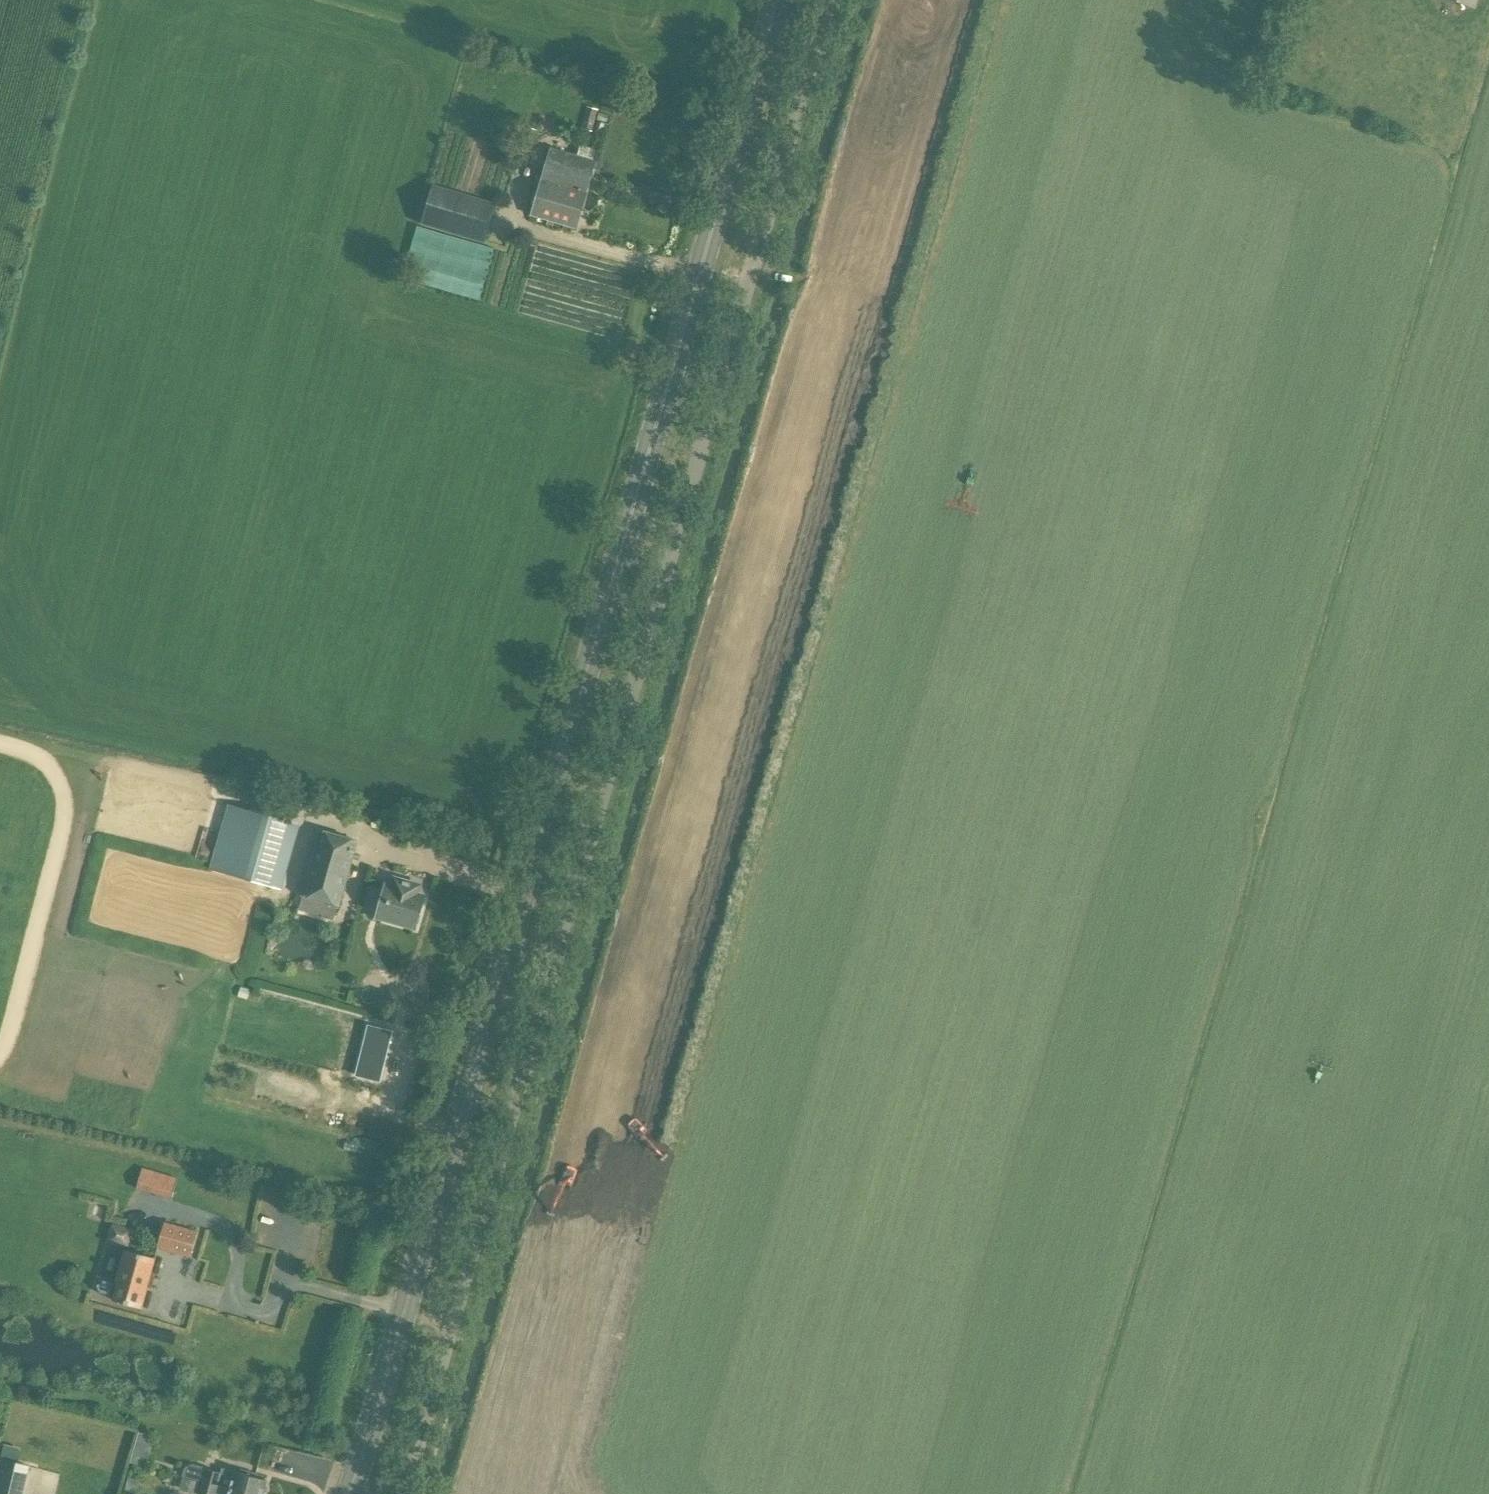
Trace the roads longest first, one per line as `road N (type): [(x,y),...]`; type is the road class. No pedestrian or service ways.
road 1 (primary): [(348,1493),(779,0)]
road 2 (unclassified): [(405,1493),(831,0)]

